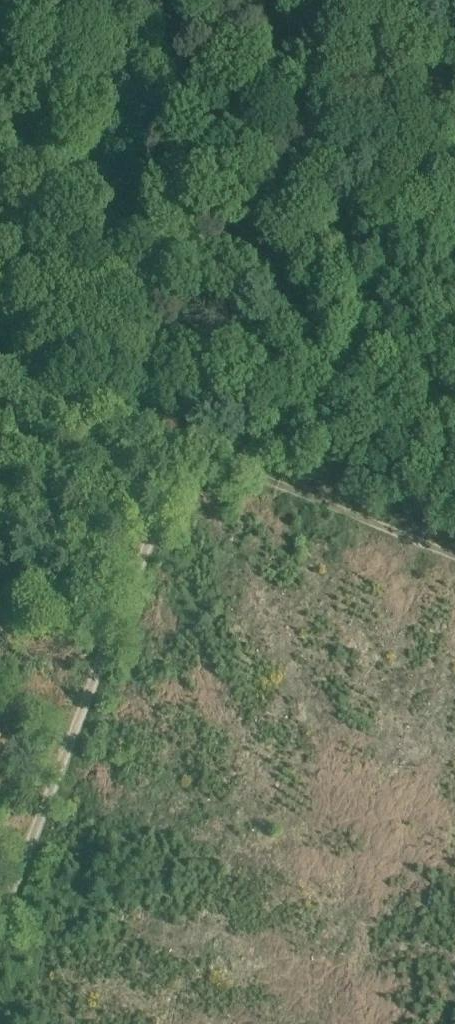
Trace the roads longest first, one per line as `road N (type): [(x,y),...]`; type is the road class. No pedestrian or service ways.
road 1 (track): [(205,441),(0,956)]
road 2 (track): [(376,0),(205,441)]
road 3 (track): [(454,543),(205,441)]
road 4 (track): [(205,441),(0,362)]

